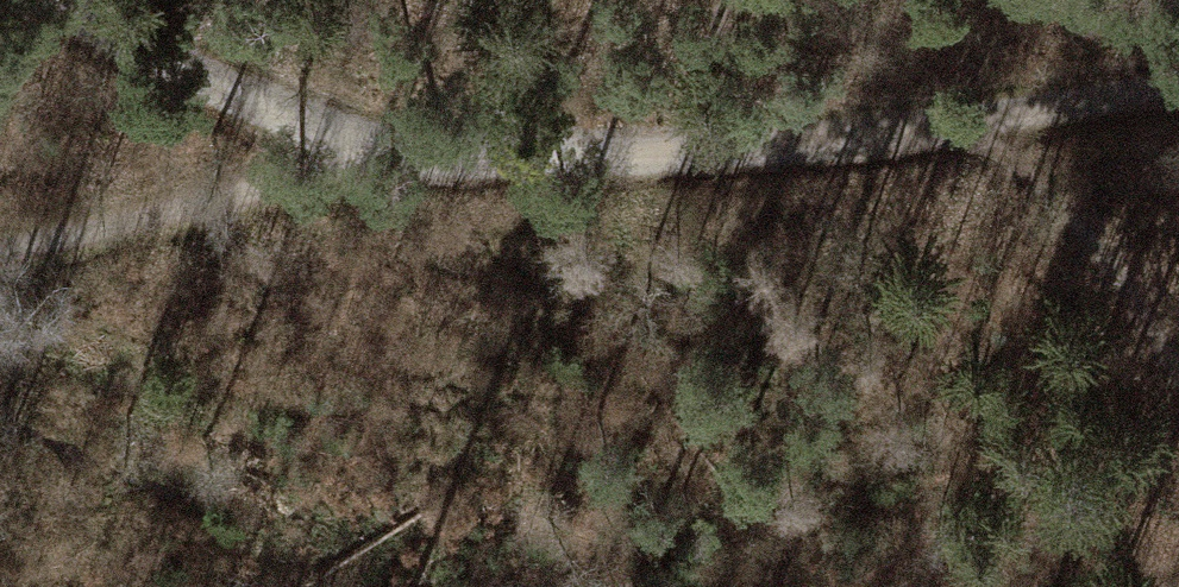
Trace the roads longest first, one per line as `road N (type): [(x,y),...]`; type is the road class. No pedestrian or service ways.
road 1 (track): [(0,254),(395,168),(732,149)]
road 2 (track): [(395,168),(58,27),(22,0)]
road 3 (track): [(732,149),(965,116)]
road 4 (track): [(1178,79),(965,116)]

